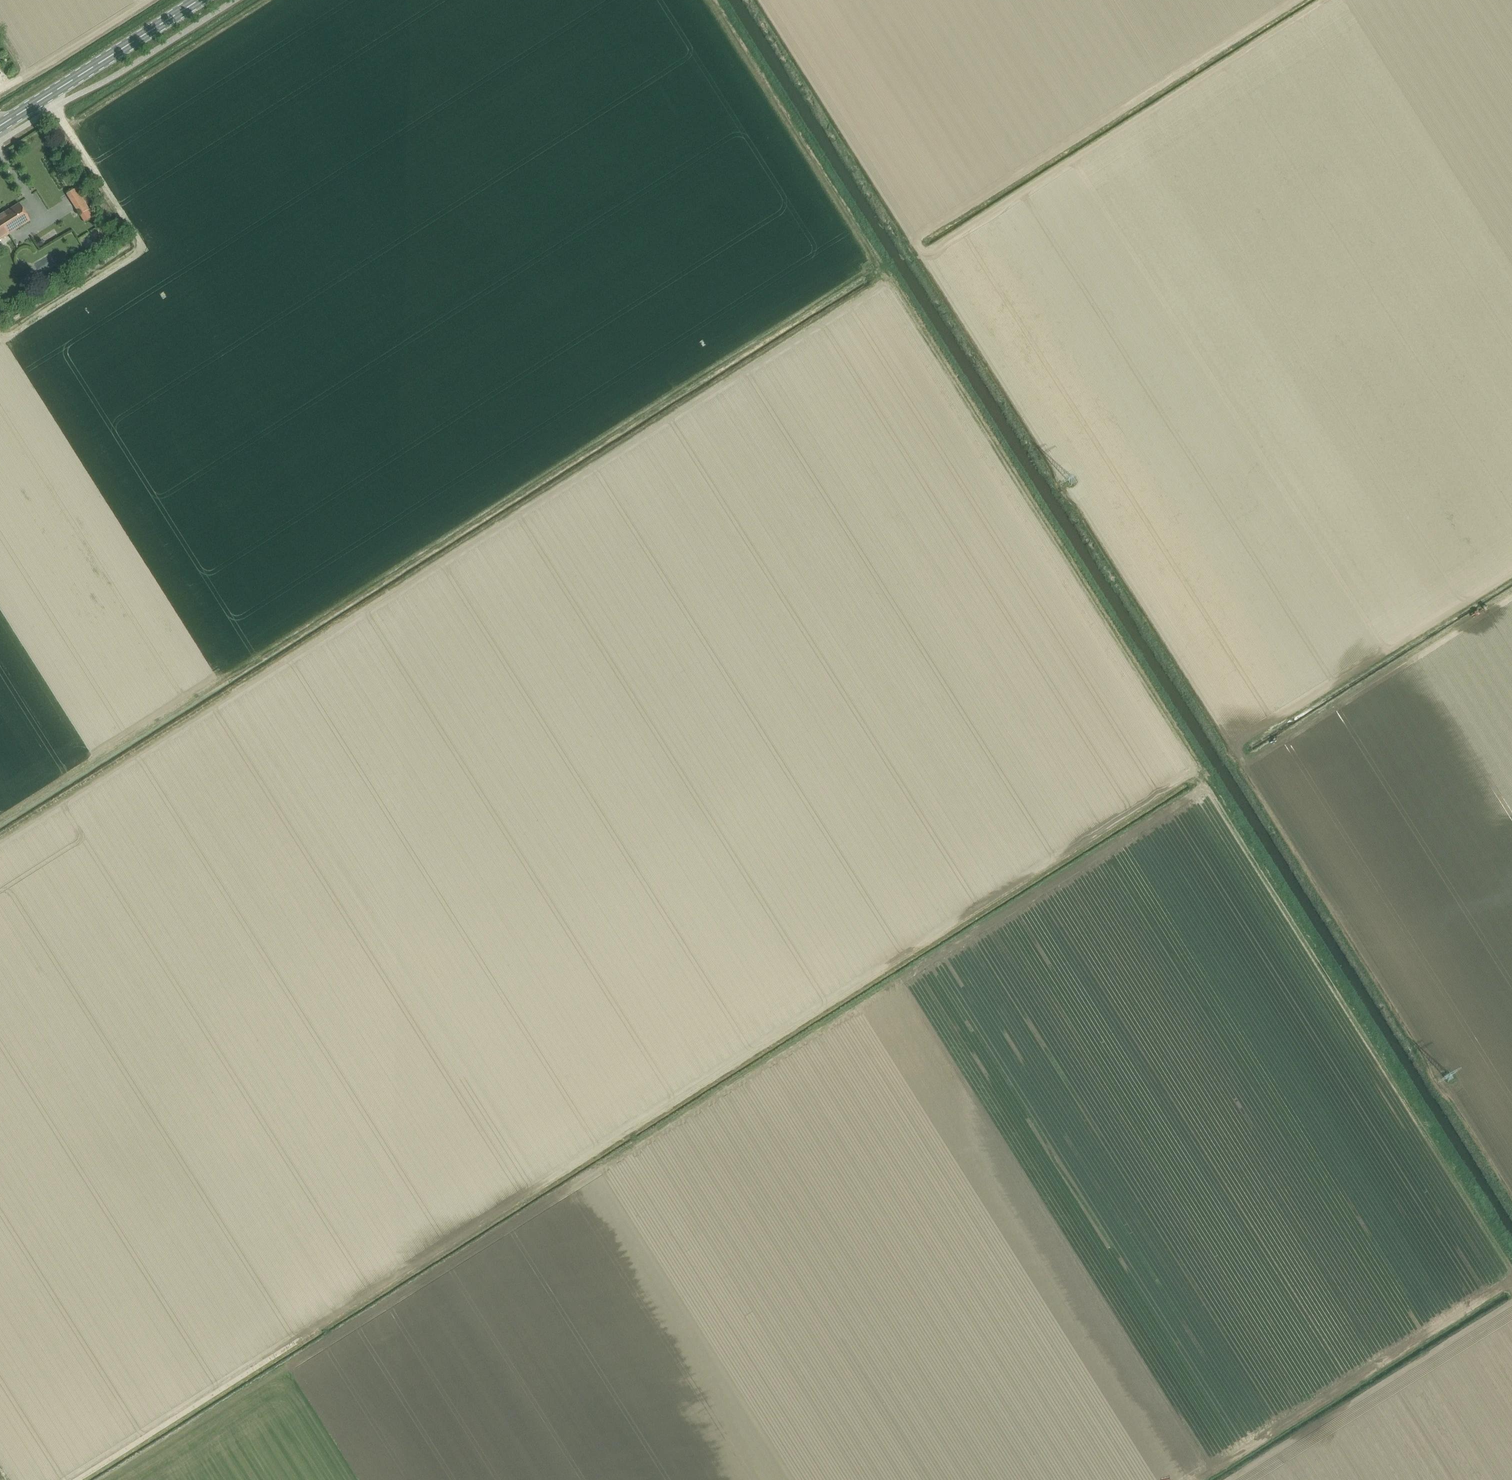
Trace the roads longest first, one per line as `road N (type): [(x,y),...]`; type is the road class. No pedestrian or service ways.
road 1 (secondary): [(0,126),(199,0)]

